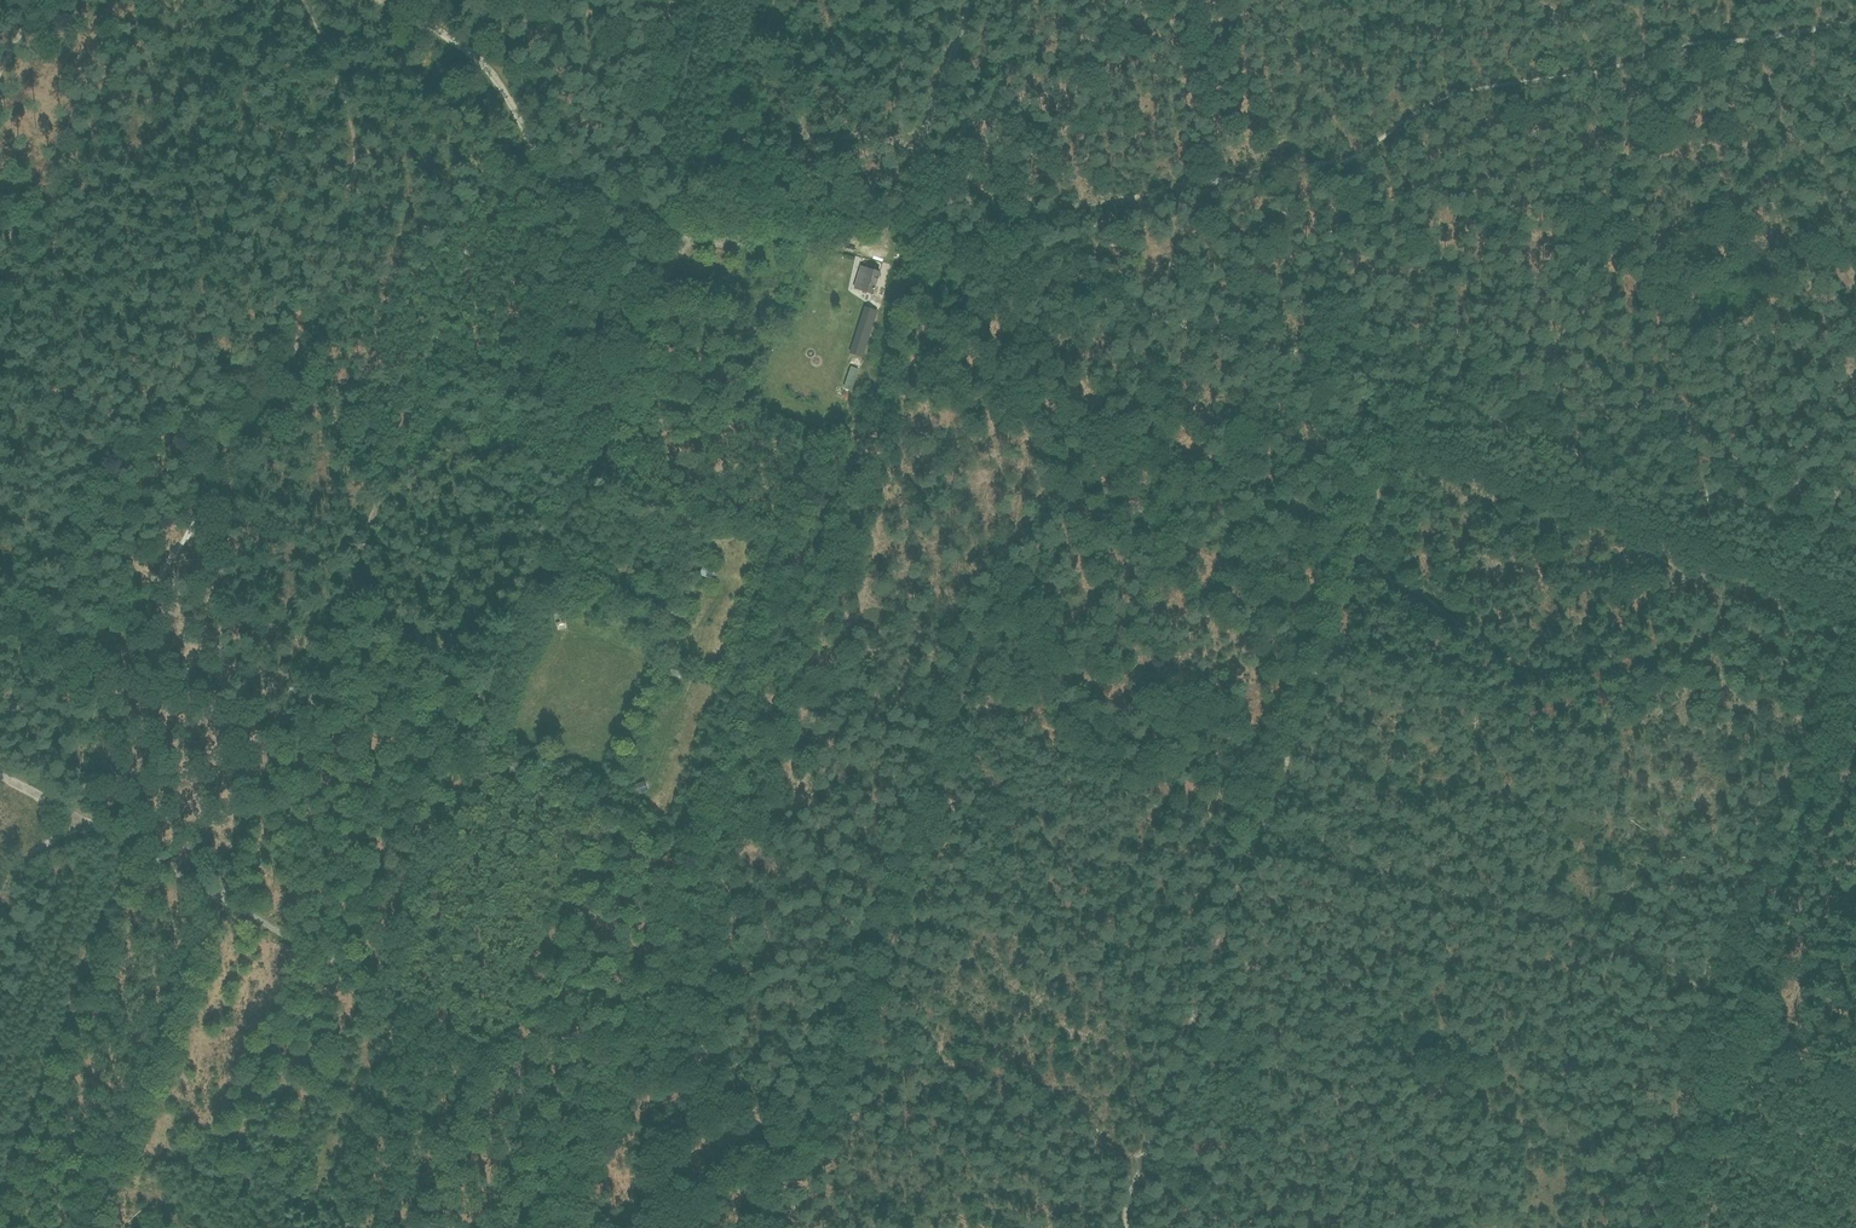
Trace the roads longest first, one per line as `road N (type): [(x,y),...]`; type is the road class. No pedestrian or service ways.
road 1 (track): [(1336,548),(1175,493),(1119,499),(1013,561),(966,622),(816,1034),(1358,1227)]
road 2 (track): [(1412,389),(1385,421),(1241,819),(1139,1148),(1128,1227)]
road 3 (track): [(53,670),(138,574),(335,271),(351,206),(349,164),(341,110),(298,0)]
road 4 (track): [(1653,1227),(1855,640)]
road 5 (track): [(1674,1166),(1492,1114),(1400,1047),(1340,1017),(1277,998),(1186,991)]
road 6 (track): [(1733,995),(1306,826),(1241,819)]
road 7 (track): [(333,608),(463,232),(482,198),(527,159)]
road 8 (track): [(1412,389),(1855,547)]
road 9 (track): [(991,220),(1030,279),(1412,389)]
road 10 (track): [(1855,363),(1803,263),(1701,103),(1719,40)]
road 11 (track): [(85,1227),(219,899)]
road 12 (track): [(333,608),(219,899)]
road 13 (track): [(53,670),(145,688),(333,608)]
road 14 (track): [(0,363),(109,415),(136,439),(215,460)]
road 15 (track): [(623,436),(644,389),(649,312),(680,251),(711,235)]
road 16 (track): [(368,0),(456,57),(527,159)]
road 17 (track): [(816,1034),(747,1227)]
road 18 (track): [(822,237),(879,247),(916,150)]
road 19 (track): [(962,0),(916,150)]
road 20 (track): [(788,144),(803,91),(763,0)]
road 21 (track): [(1719,40),(1855,19)]
road 22 (track): [(916,150),(841,134),(788,144)]
road 23 (track): [(634,204),(711,235),(758,229)]
road 24 (track): [(1289,350),(1385,421)]

